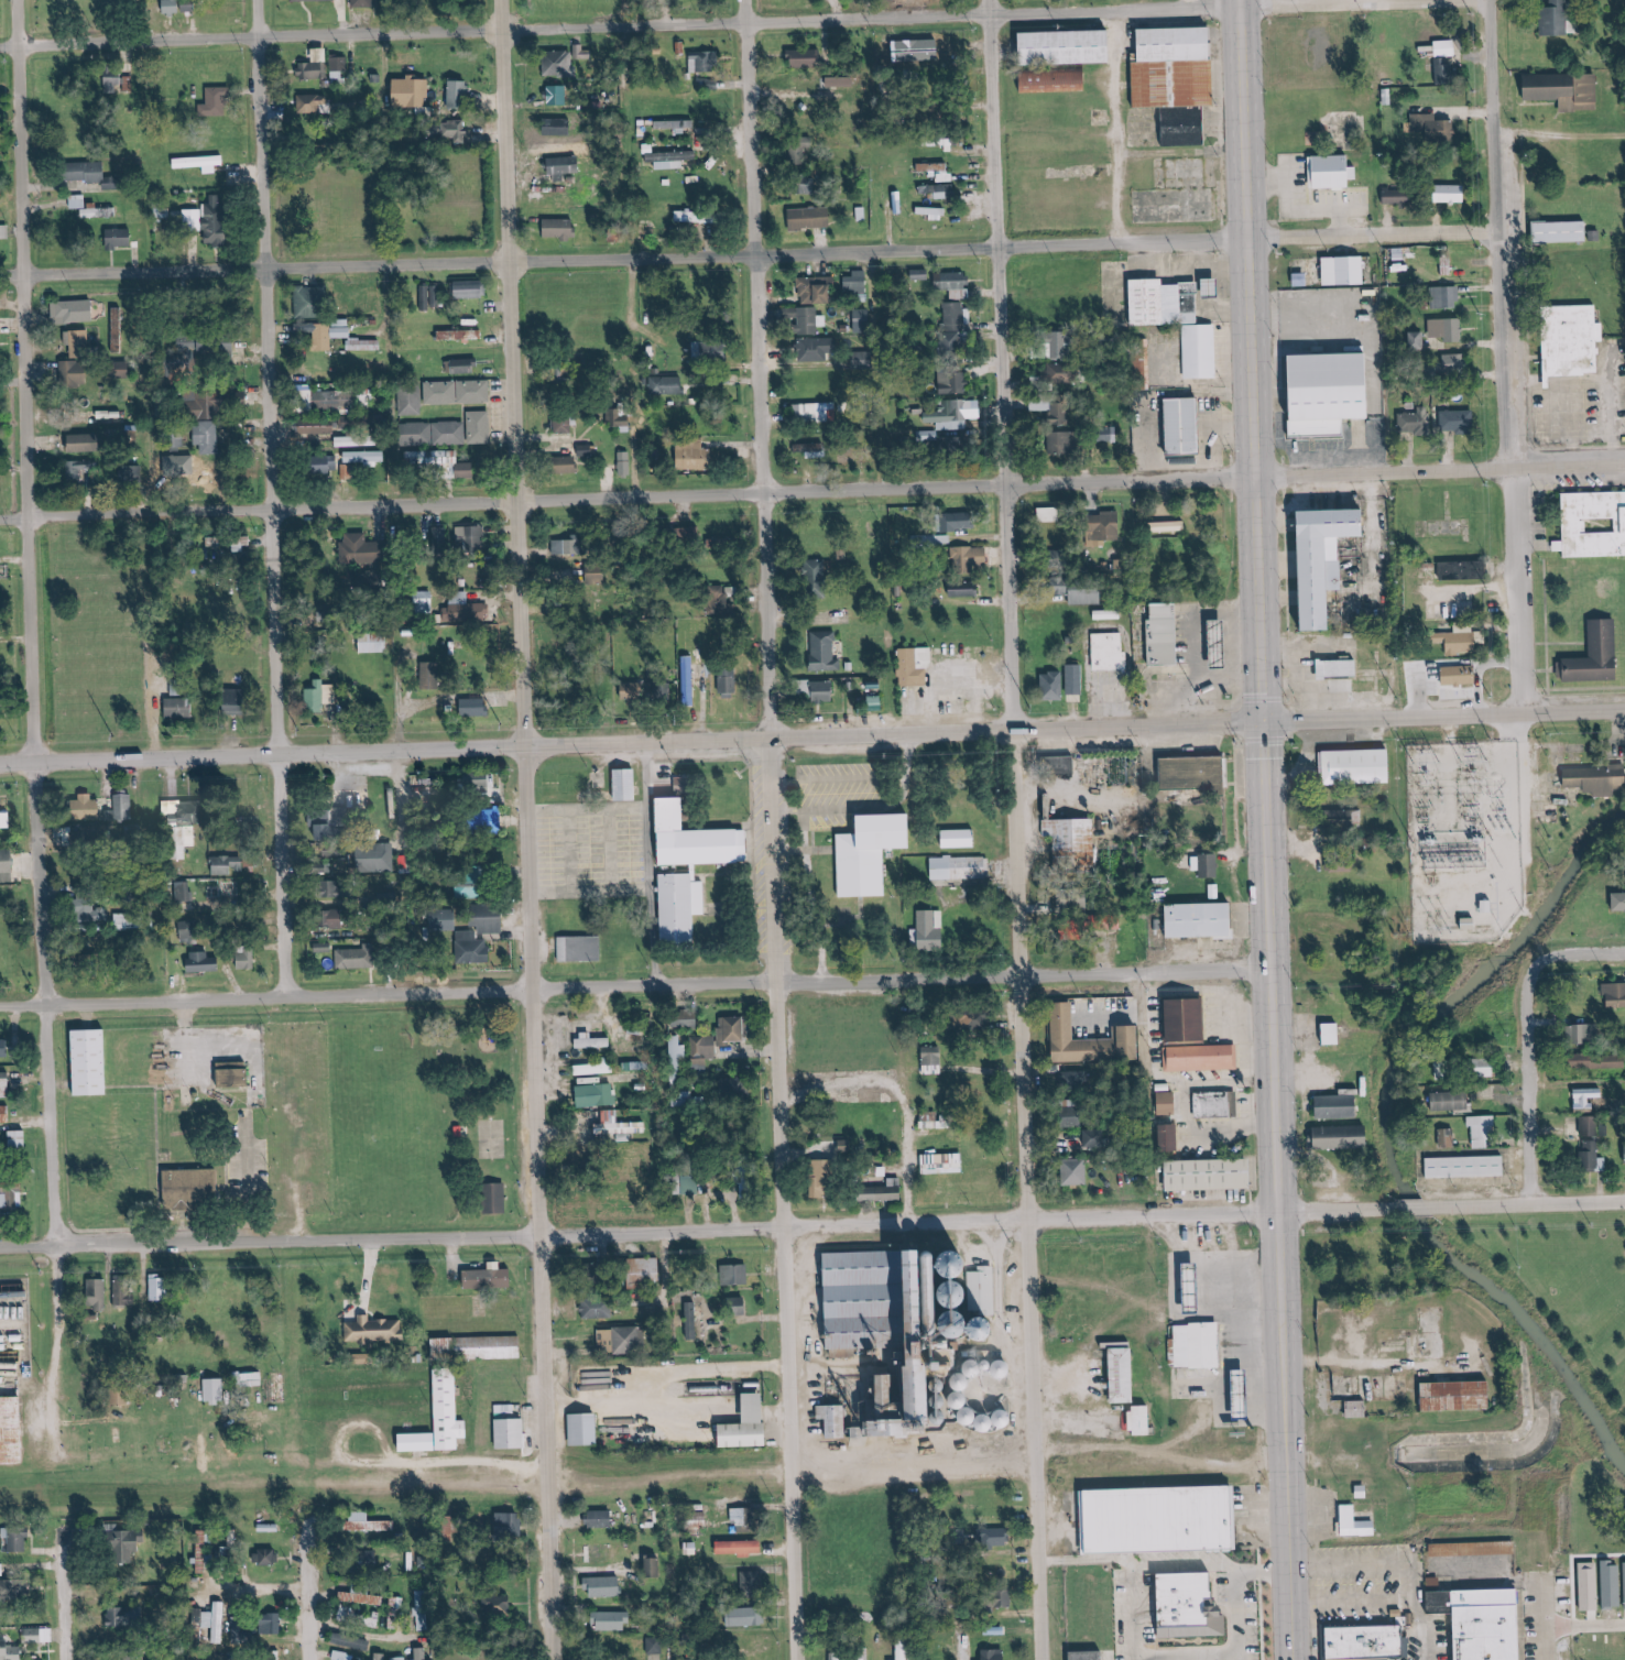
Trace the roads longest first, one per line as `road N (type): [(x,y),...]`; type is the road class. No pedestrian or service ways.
road 1 (primary): [(1288,1659),(1236,0)]
road 2 (tertiary): [(543,1659),(492,0)]
road 3 (residential): [(789,1659),(738,0)]
road 4 (residential): [(1031,1659),(1015,733),(985,0)]
road 5 (residential): [(0,519),(1624,466)]
road 6 (tertiary): [(0,763),(1624,713)]
road 7 (residential): [(1512,236),(0,277)]
road 8 (residential): [(1412,0),(0,47)]
road 9 (residential): [(1394,1206),(0,1247)]
road 10 (residential): [(0,1006),(1268,974)]
road 11 (residential): [(54,1246),(26,763),(8,0)]
road 12 (residential): [(276,997),(248,0)]
road 13 (residential): [(1526,716),(1500,0)]
road 14 (residential): [(931,1221),(926,981)]
road 15 (residential): [(1542,1203),(1537,991),(1545,972)]
road 16 (residential): [(1624,1201),(1429,1206)]
road 17 (residential): [(300,1659),(298,1527)]
road 18 (residential): [(57,1659),(53,1538)]

